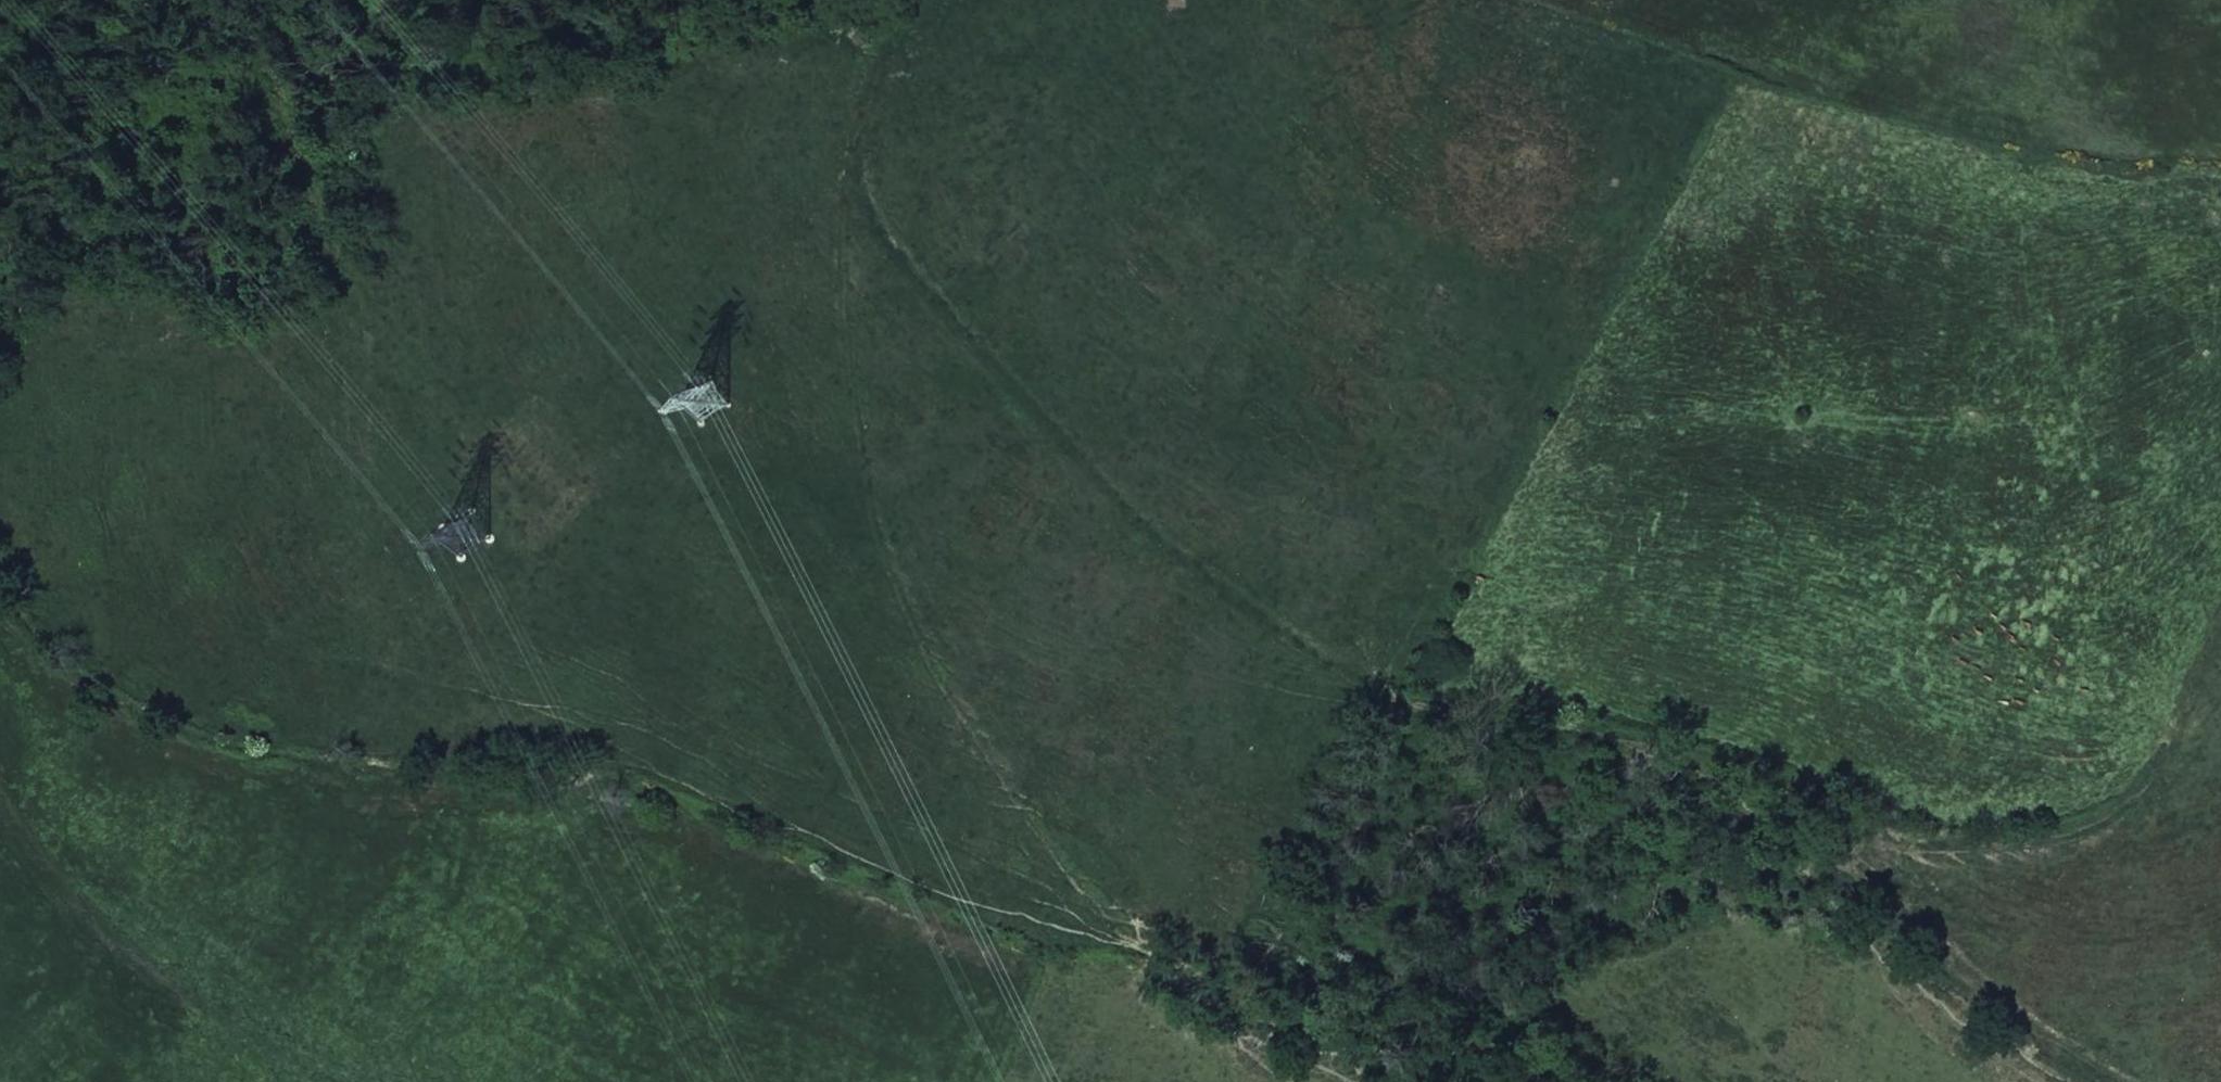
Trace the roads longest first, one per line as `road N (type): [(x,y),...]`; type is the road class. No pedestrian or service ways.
road 1 (track): [(2121,1081),(2013,1036),(1862,853),(2037,832),(2160,784),(2220,663)]
road 2 (track): [(2220,174),(2005,123)]

